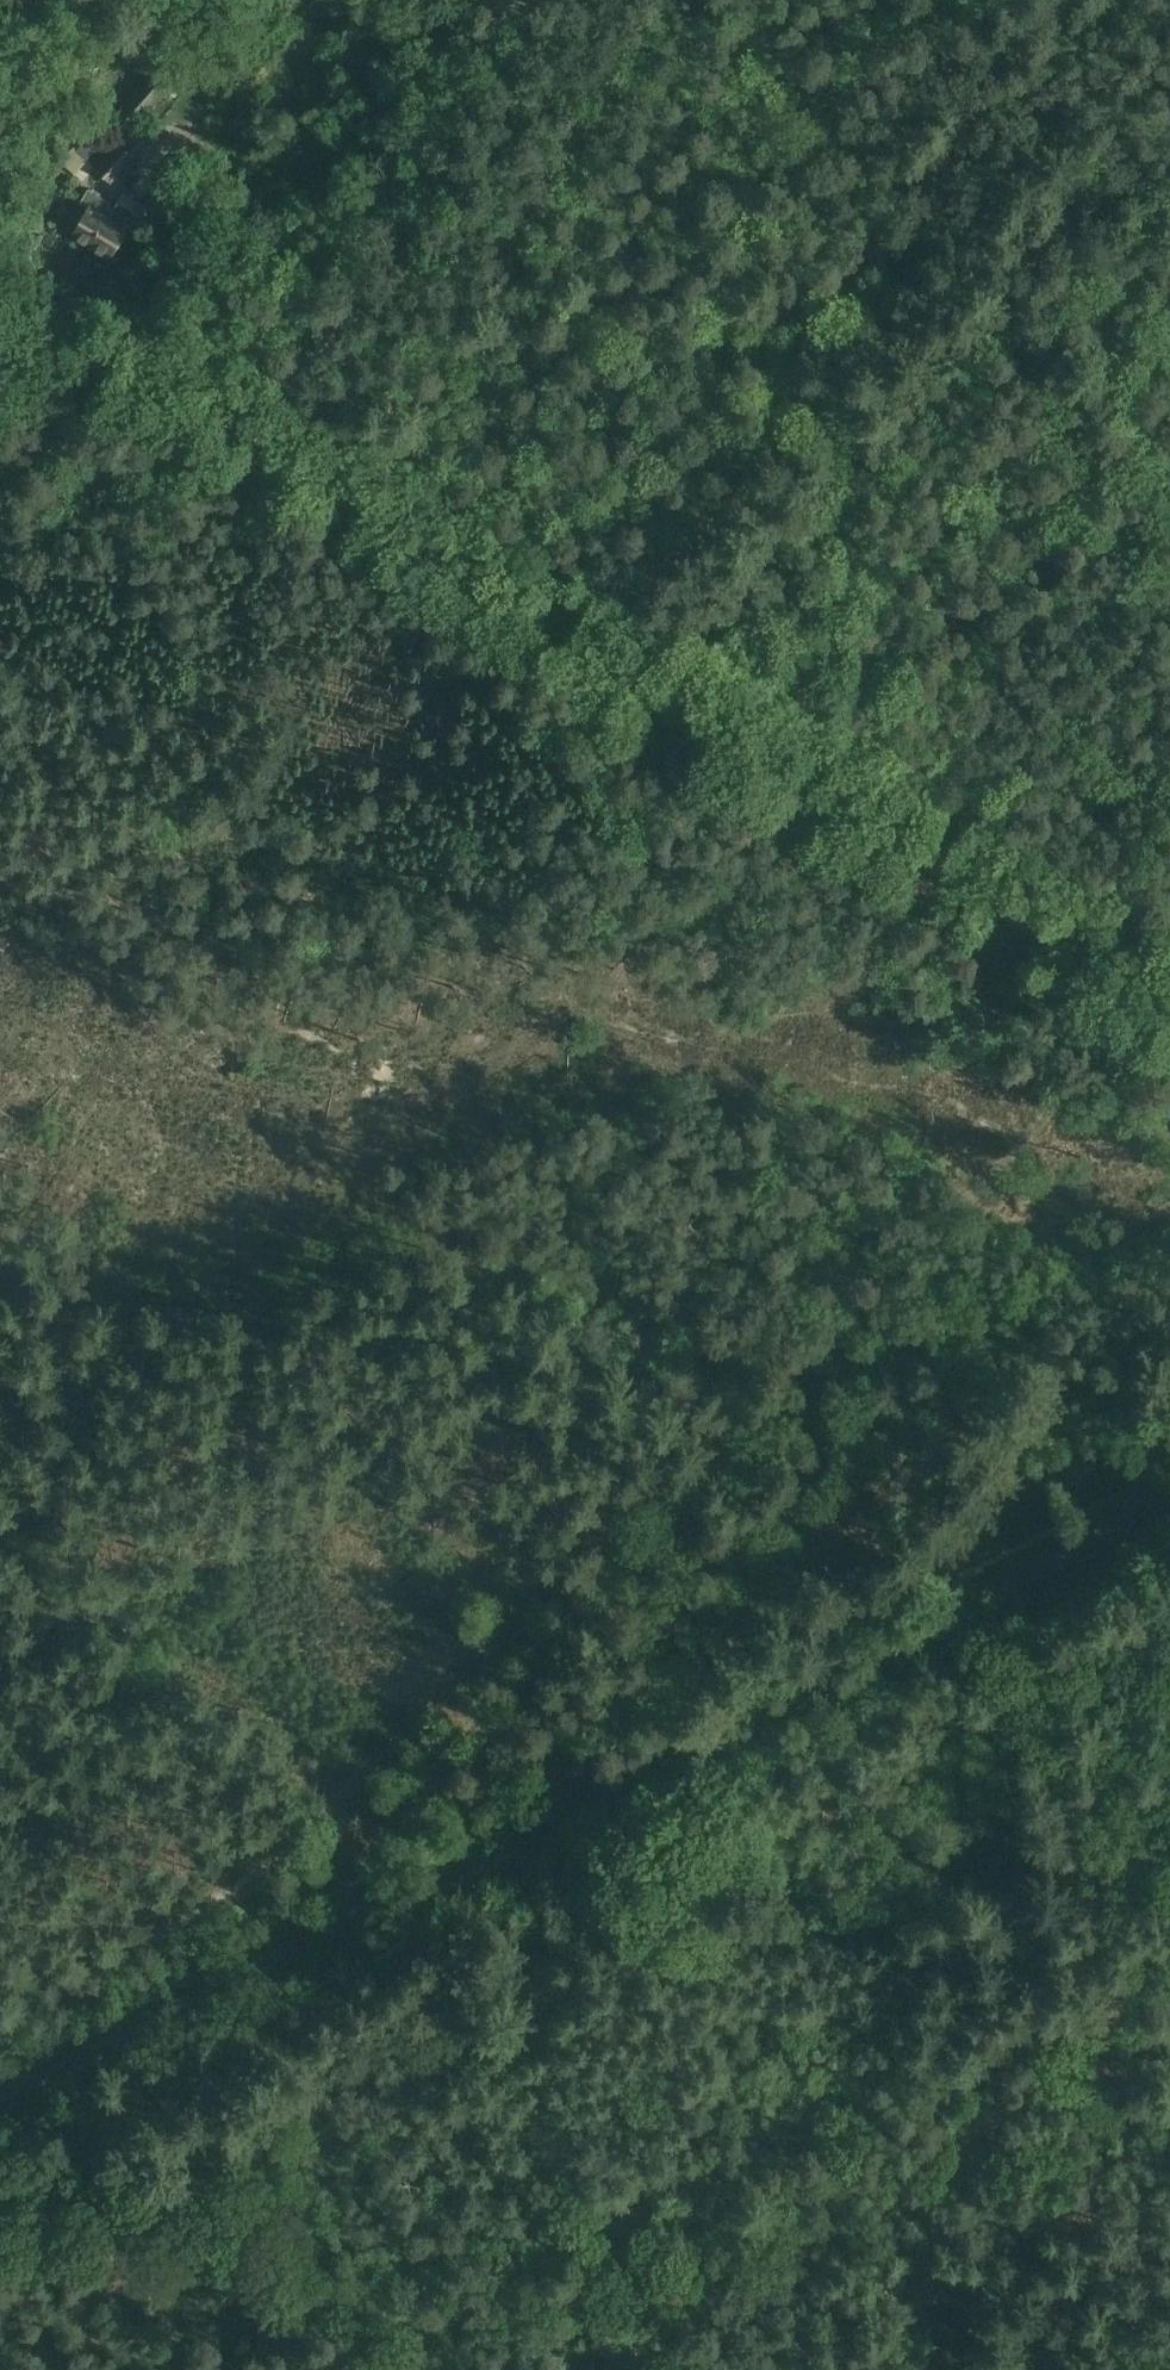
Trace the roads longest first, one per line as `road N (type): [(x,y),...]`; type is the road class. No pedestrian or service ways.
road 1 (track): [(1165,998),(0,275)]
road 2 (tertiary): [(0,2104),(1169,1503)]

